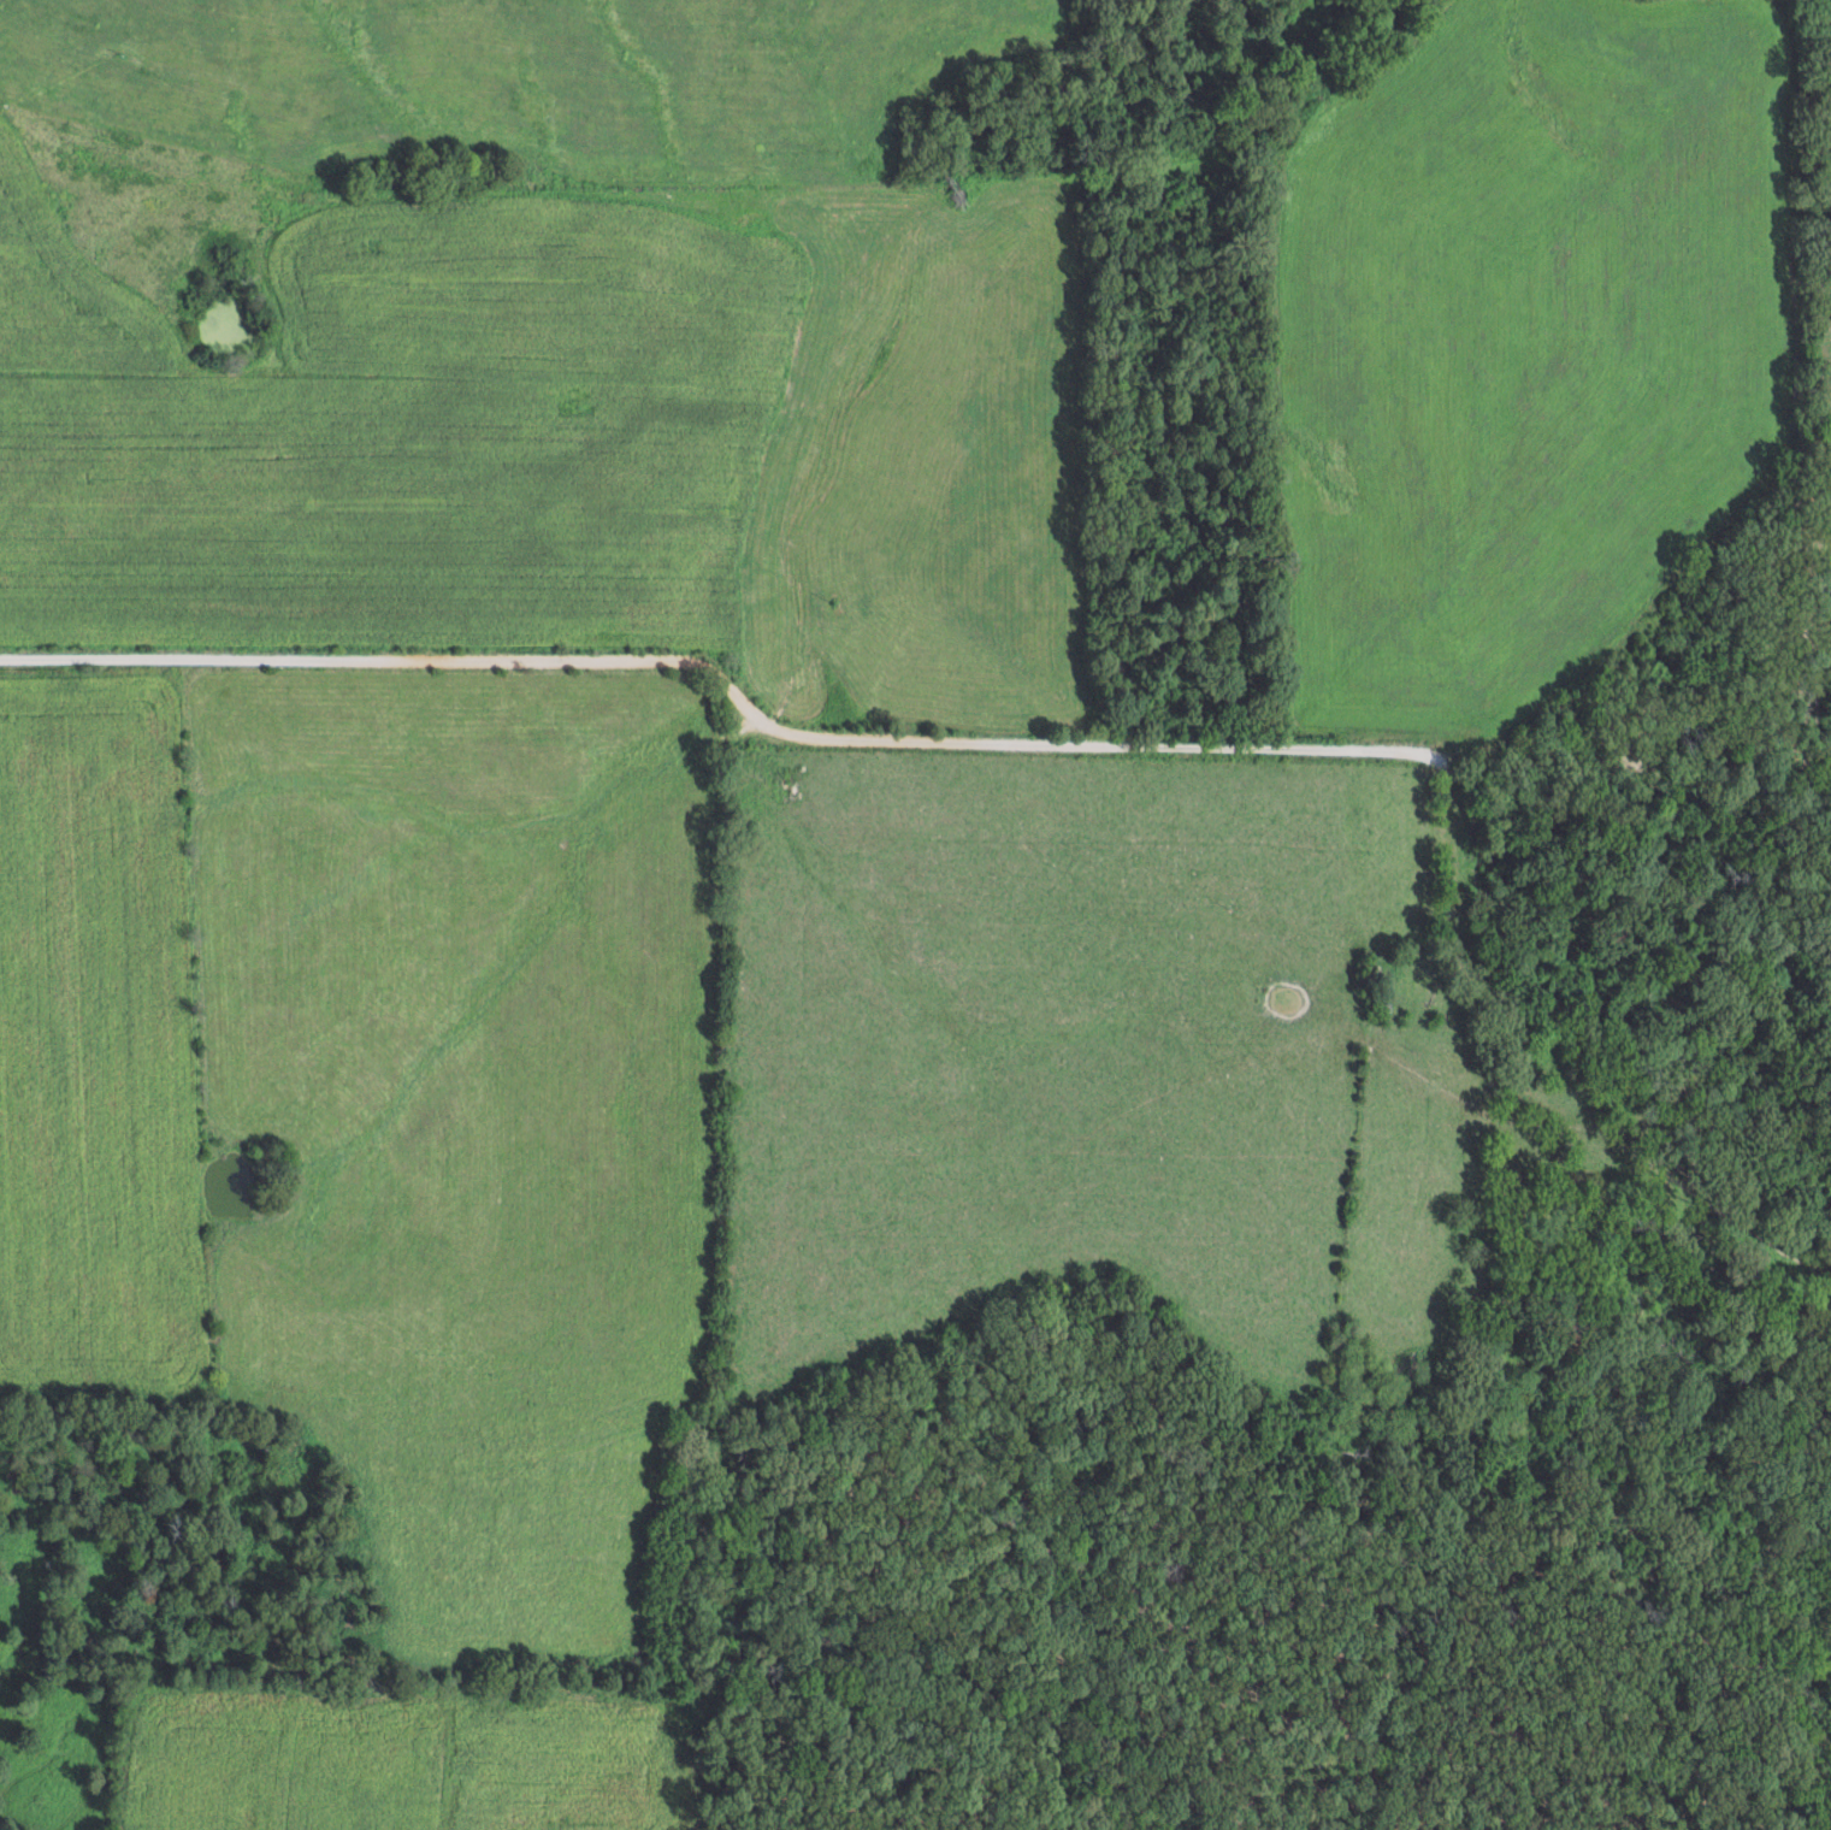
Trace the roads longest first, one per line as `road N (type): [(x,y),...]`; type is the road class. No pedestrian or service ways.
road 1 (residential): [(1472,986),(1470,786),(1457,767),(1297,749),(929,739),(785,725),(761,719),(686,660),(0,657)]
road 2 (residential): [(0,652),(69,579),(105,480)]

